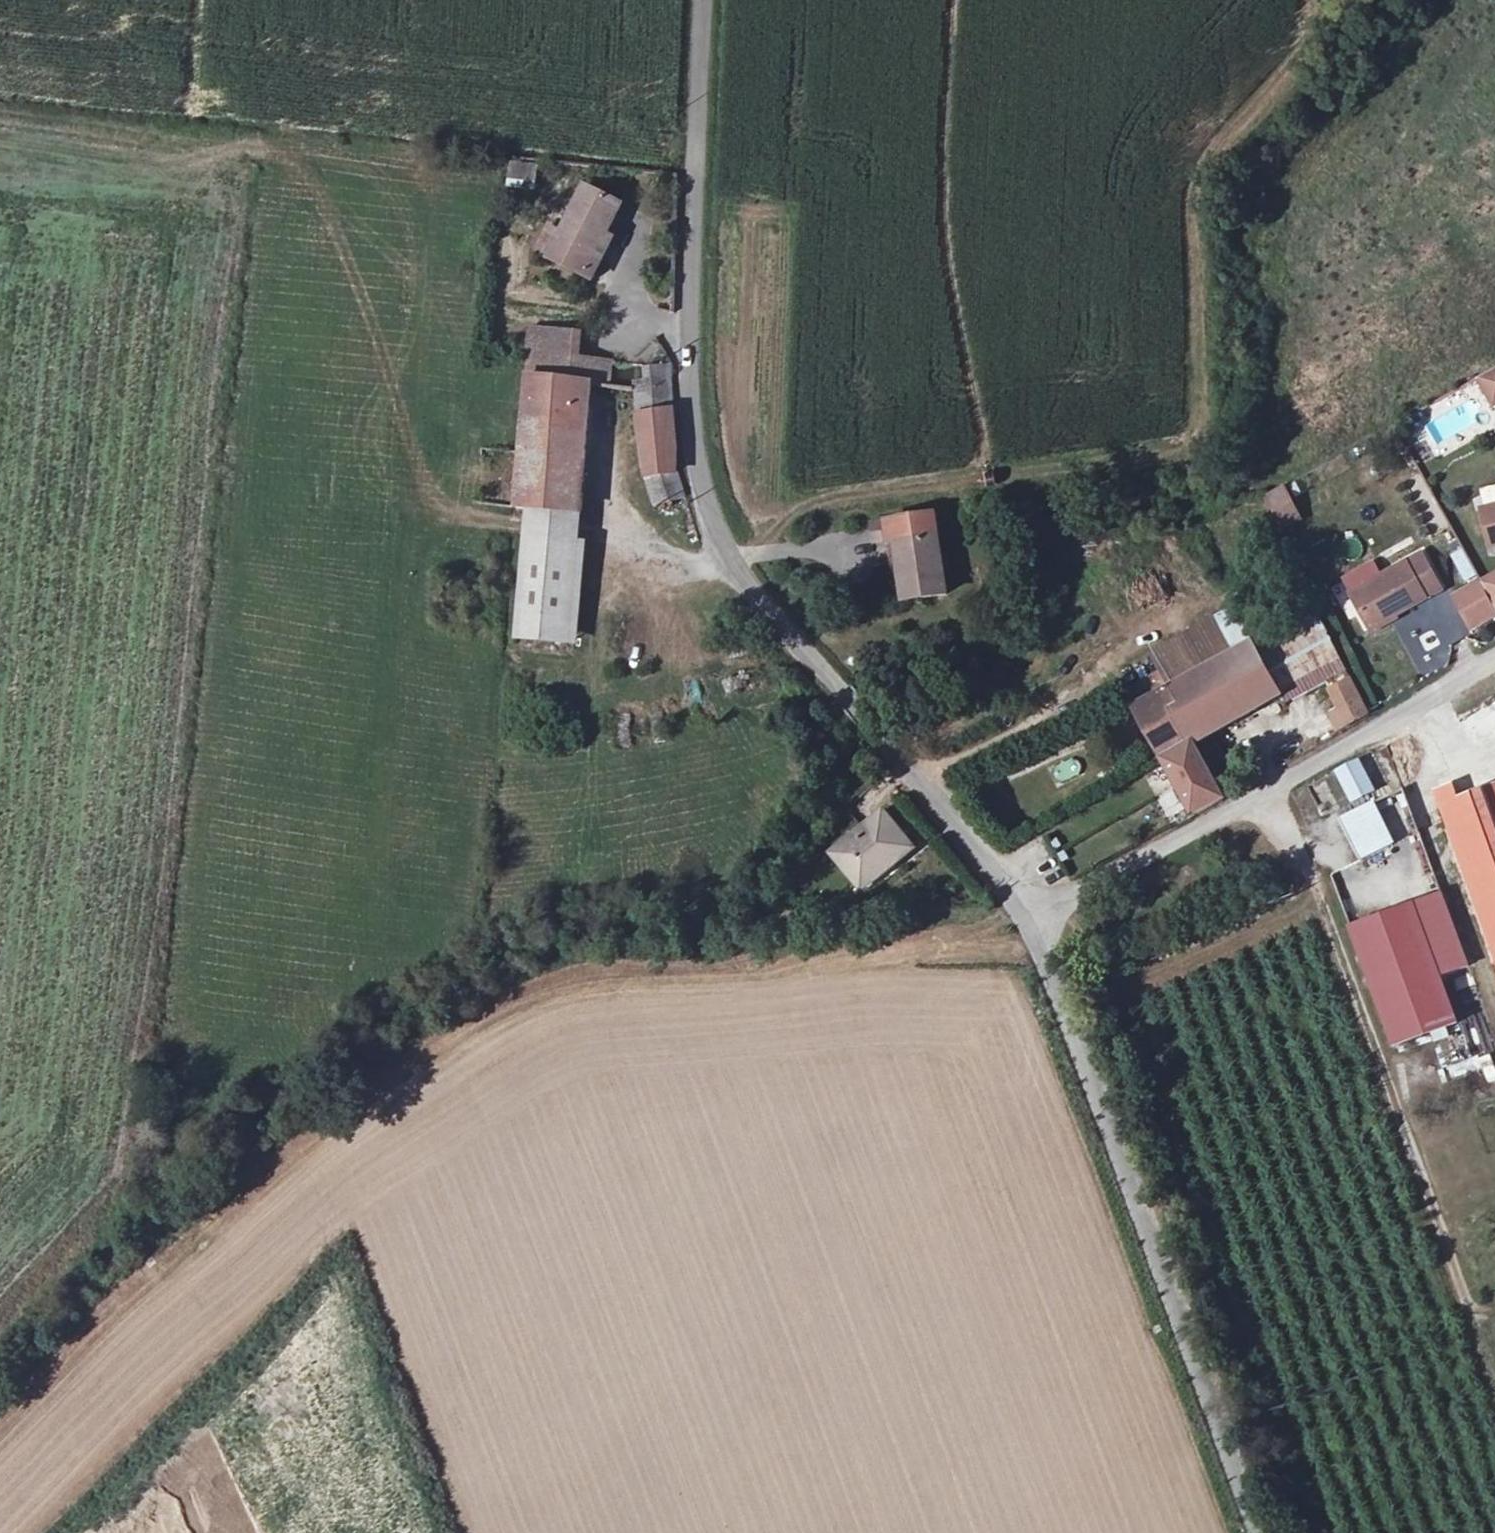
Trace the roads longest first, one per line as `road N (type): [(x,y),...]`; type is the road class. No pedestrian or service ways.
road 1 (unclassified): [(1027,914),(741,582),(706,514),(689,341),(704,0)]
road 2 (unclassified): [(1259,1532),(1027,914)]
road 3 (unclassified): [(1027,914),(1494,661)]

